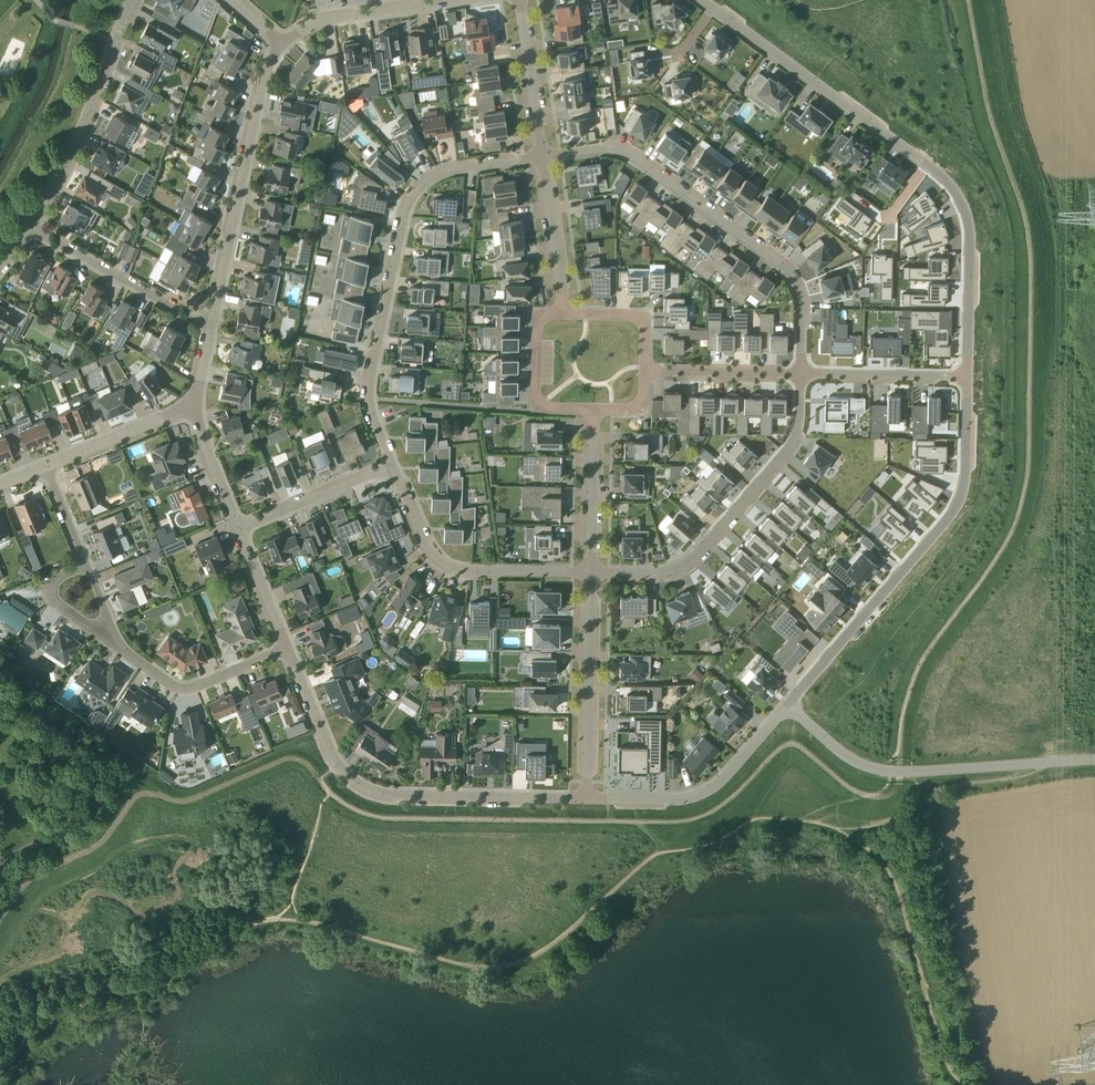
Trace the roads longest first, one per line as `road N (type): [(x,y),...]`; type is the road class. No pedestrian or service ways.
road 1 (residential): [(700,0),(951,184),(971,236),(968,376)]
road 2 (residential): [(392,467),(369,399),(402,211),(438,172),(541,156)]
road 3 (residential): [(968,376),(961,496),(786,708)]
road 4 (residential): [(541,156),(610,150),(638,160),(785,264),(800,295),(801,374)]
road 5 (residential): [(588,799),(391,797),(363,788),(341,768),(288,650)]
road 6 (residential): [(786,708),(858,764),(884,771),(1094,760)]
road 7 (residential): [(801,374),(800,425),(706,547),(664,572),(592,572)]
road 8 (residential): [(214,328),(262,85),(282,44)]
road 9 (residential): [(592,572),(449,565),(430,551),(392,467)]
road 10 (residential): [(31,229),(61,184),(137,0)]
road 11 (residential): [(786,708),(707,792),(689,800),(588,799)]
road 12 (residential): [(588,799),(592,572)]
road 13 (residential): [(214,328),(31,229)]
road 14 (residential): [(288,650),(182,688),(115,644)]
road 15 (residential): [(282,44),(320,19),(459,0)]
road 16 (residential): [(566,315),(539,316),(538,408),(595,411)]
road 17 (residential): [(801,374),(968,376)]
road 18 (residential): [(241,530),(392,467)]
road 19 (residential): [(592,572),(595,411)]
road 20 (residential): [(541,156),(566,315)]
road 21 (residential): [(194,407),(45,465)]
road 22 (residential): [(521,0),(541,156)]
road 23 (residential): [(646,372),(801,374)]
road 24 (residential): [(646,372),(644,317),(566,315)]
road 25 (residential): [(241,530),(194,407)]
road 26 (residential): [(288,650),(241,530)]
road 27 (residential): [(115,644),(53,592),(56,582),(89,569)]

